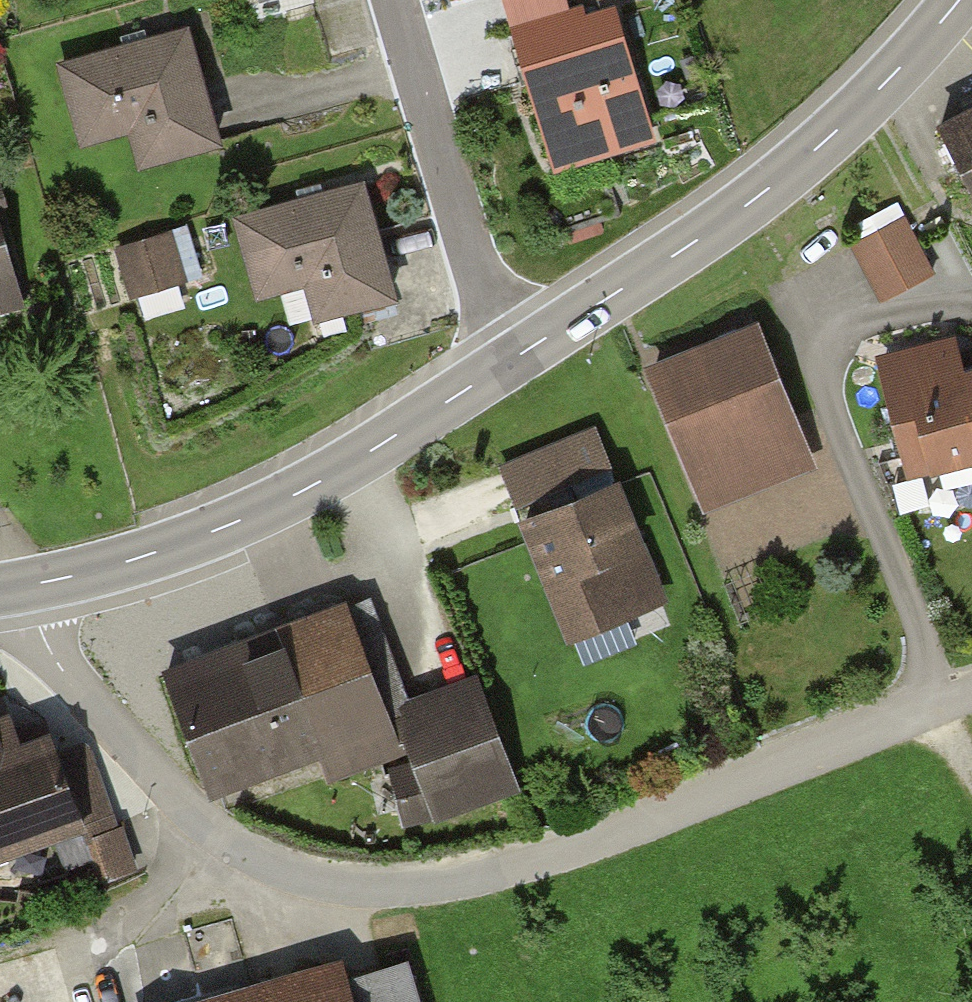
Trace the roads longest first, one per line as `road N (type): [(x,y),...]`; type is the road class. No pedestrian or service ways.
road 1 (residential): [(25,588),(53,659),(214,832),(286,872),(356,886),(444,882),(555,856),(971,691)]
road 2 (tertiary): [(521,351),(742,209),(825,143),(958,0)]
road 3 (tertiary): [(25,588),(197,540),(327,480),(521,351)]
road 4 (residential): [(521,351),(473,260),(393,0)]

